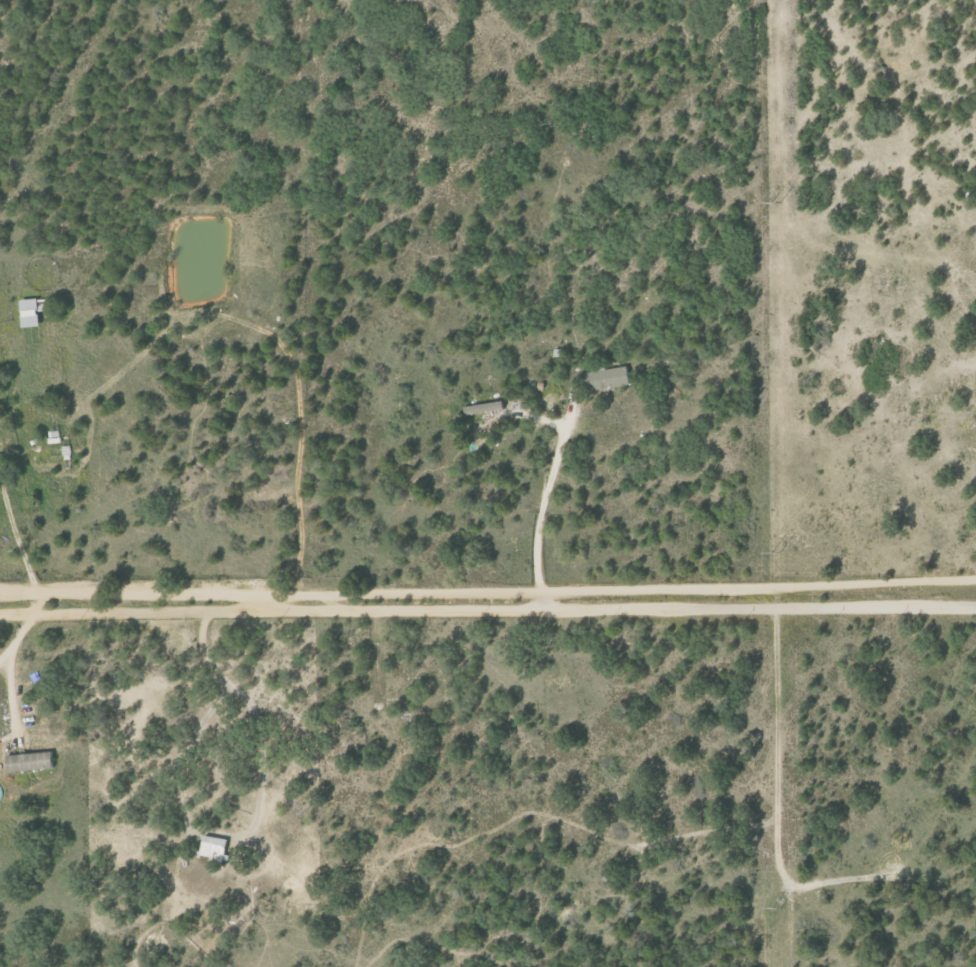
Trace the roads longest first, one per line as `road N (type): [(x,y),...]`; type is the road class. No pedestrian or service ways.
road 1 (residential): [(975,600),(0,613)]

